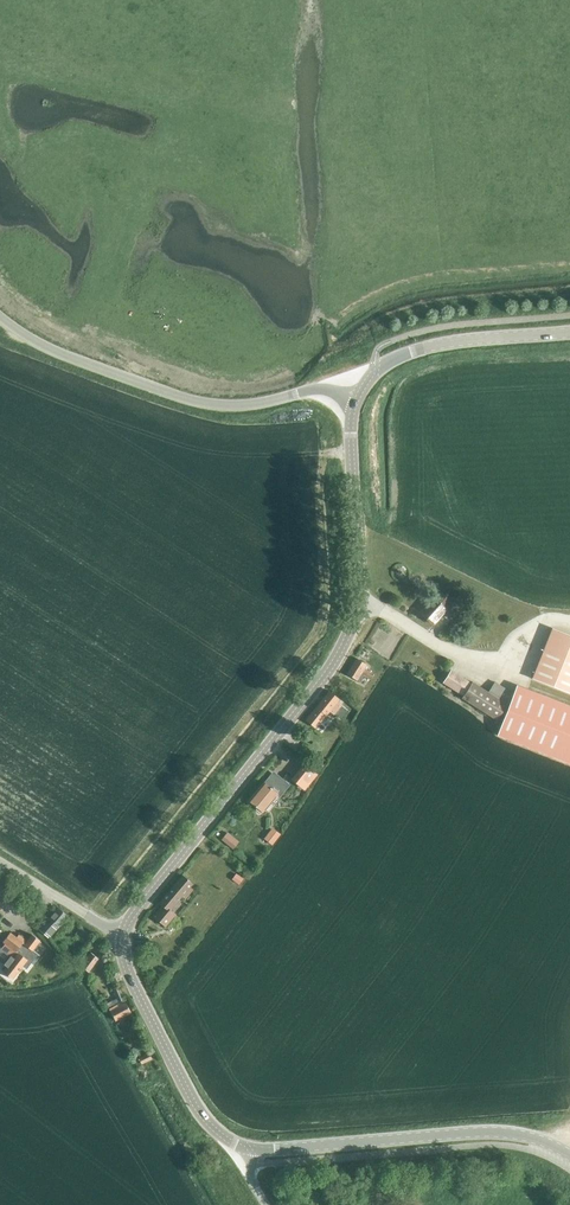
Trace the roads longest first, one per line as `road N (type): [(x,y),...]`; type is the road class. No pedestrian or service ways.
road 1 (residential): [(122,935),(345,642)]
road 2 (tertiary): [(569,1156),(522,1135),(484,1132),(244,1149)]
road 3 (unclassified): [(309,392),(238,405),(201,402),(33,342),(0,317)]
road 4 (unclassified): [(244,1149),(215,1130),(190,1096),(131,981),(122,935)]
road 5 (unclassified): [(345,642),(358,585),(353,415)]
road 6 (unclassified): [(374,374),(393,358),(445,342),(569,333)]

